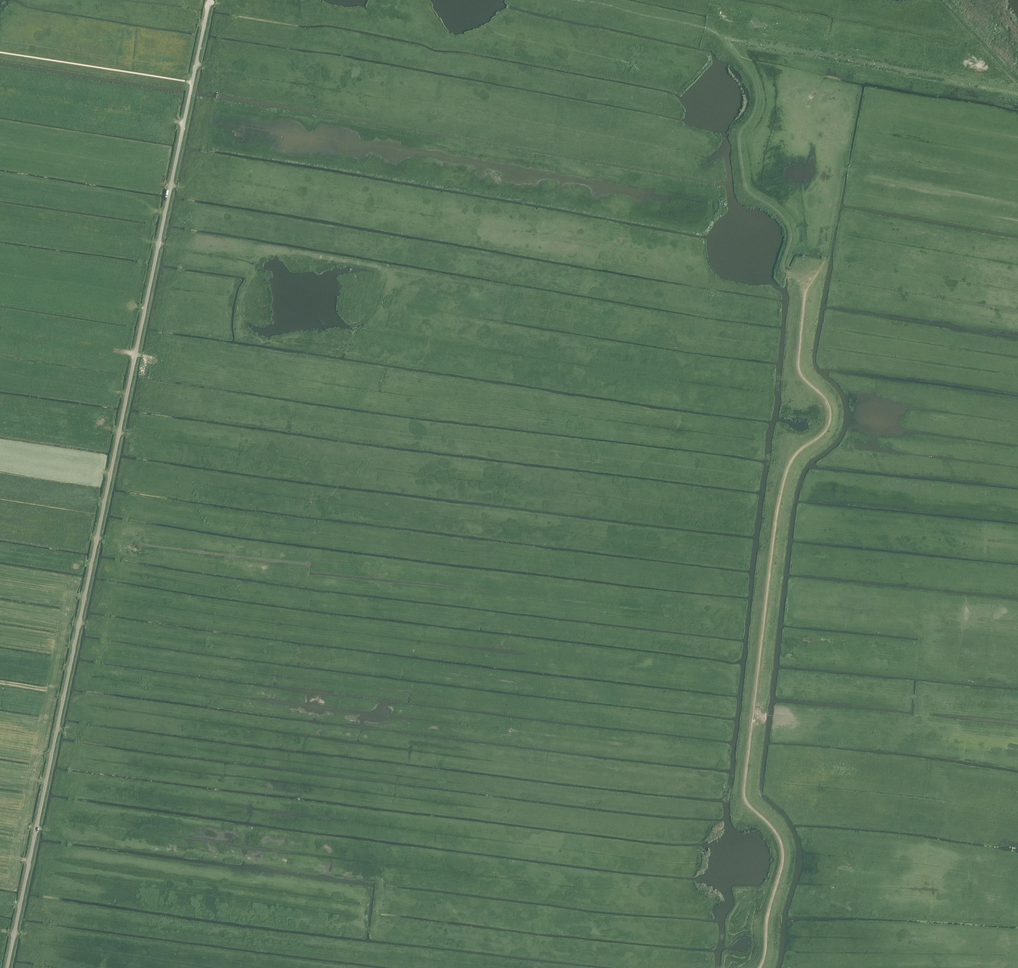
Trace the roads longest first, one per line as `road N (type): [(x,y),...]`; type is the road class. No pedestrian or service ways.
road 1 (unclassified): [(7,967),(209,0)]
road 2 (track): [(728,39),(575,0)]

